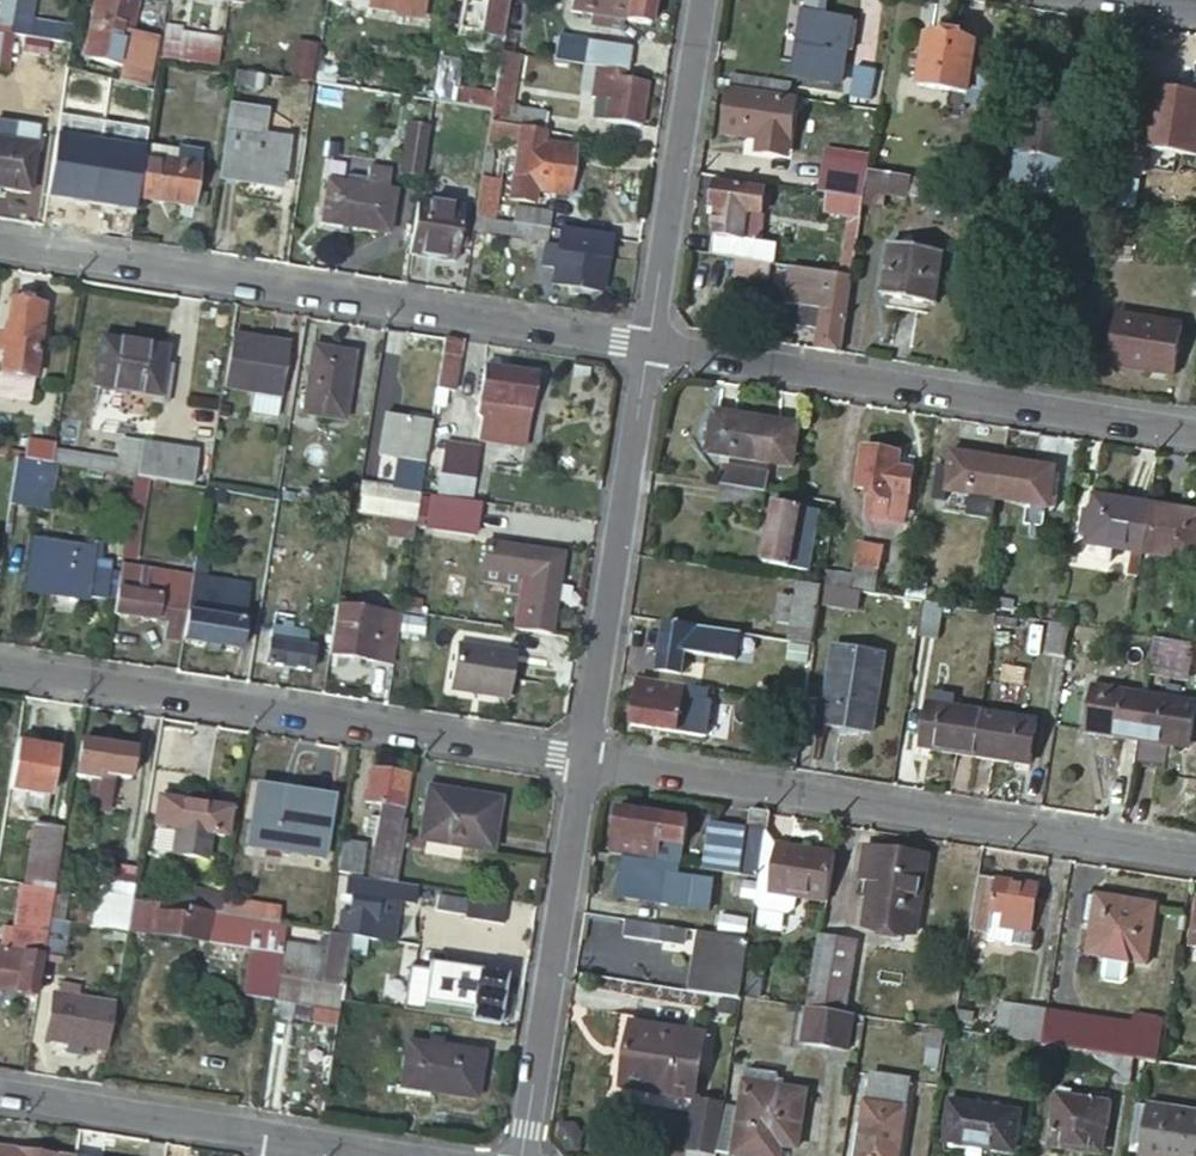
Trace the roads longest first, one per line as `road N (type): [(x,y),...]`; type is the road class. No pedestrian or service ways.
road 1 (residential): [(646,345),(0,245)]
road 2 (residential): [(1195,853),(584,760)]
road 3 (residential): [(584,760),(0,665)]
road 4 (residential): [(1195,429),(646,345)]
road 5 (residential): [(584,760),(646,345)]
road 6 (residential): [(524,1155),(584,760)]
road 7 (residential): [(646,345),(699,0)]
road 8 (unclassified): [(0,1093),(282,1137)]
road 9 (unclassified): [(282,1137),(409,1155)]

